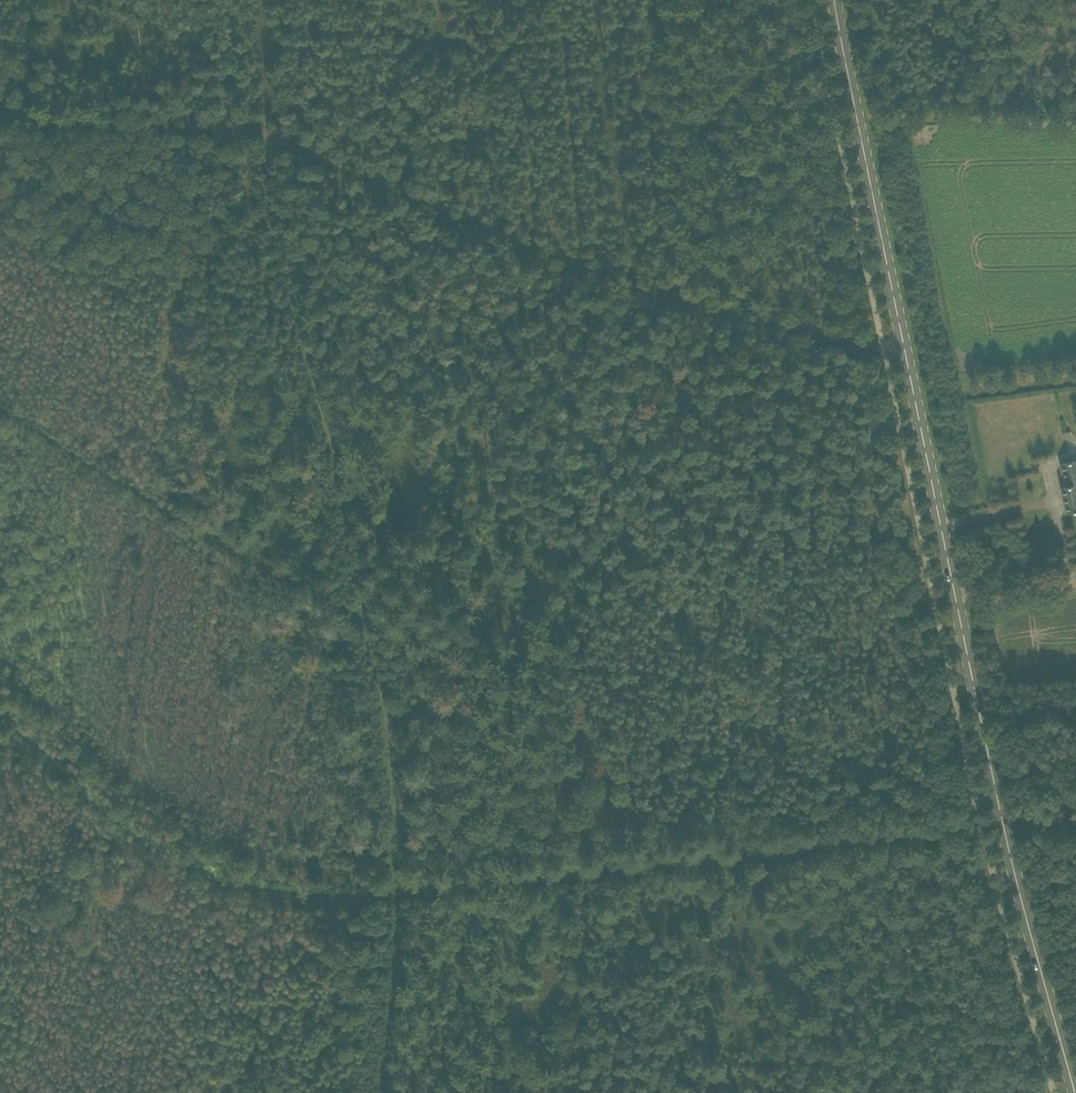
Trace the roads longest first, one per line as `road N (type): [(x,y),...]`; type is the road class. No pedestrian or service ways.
road 1 (primary): [(1073,1092),(978,715),(834,0)]
road 2 (track): [(0,106),(77,123),(287,134),(504,232),(632,278),(854,344),(903,341)]
road 3 (track): [(403,855),(398,750),(277,252),(258,0)]
road 4 (track): [(403,855),(559,850),(975,787)]
road 5 (track): [(352,856),(237,853),(180,833),(0,692)]
road 6 (track): [(379,1092),(403,855)]

